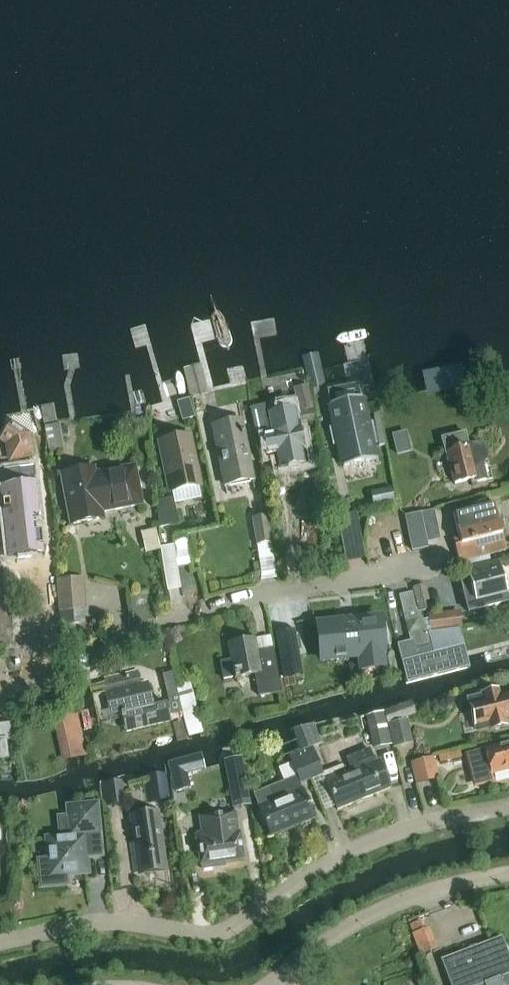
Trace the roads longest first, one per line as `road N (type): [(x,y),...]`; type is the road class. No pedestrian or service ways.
road 1 (unclassified): [(0,941),(86,920),(227,930),(321,865),(397,829),(508,808)]
road 2 (unclassified): [(426,562),(226,602),(0,691)]
road 3 (unclassified): [(268,984),(395,902),(508,873)]

